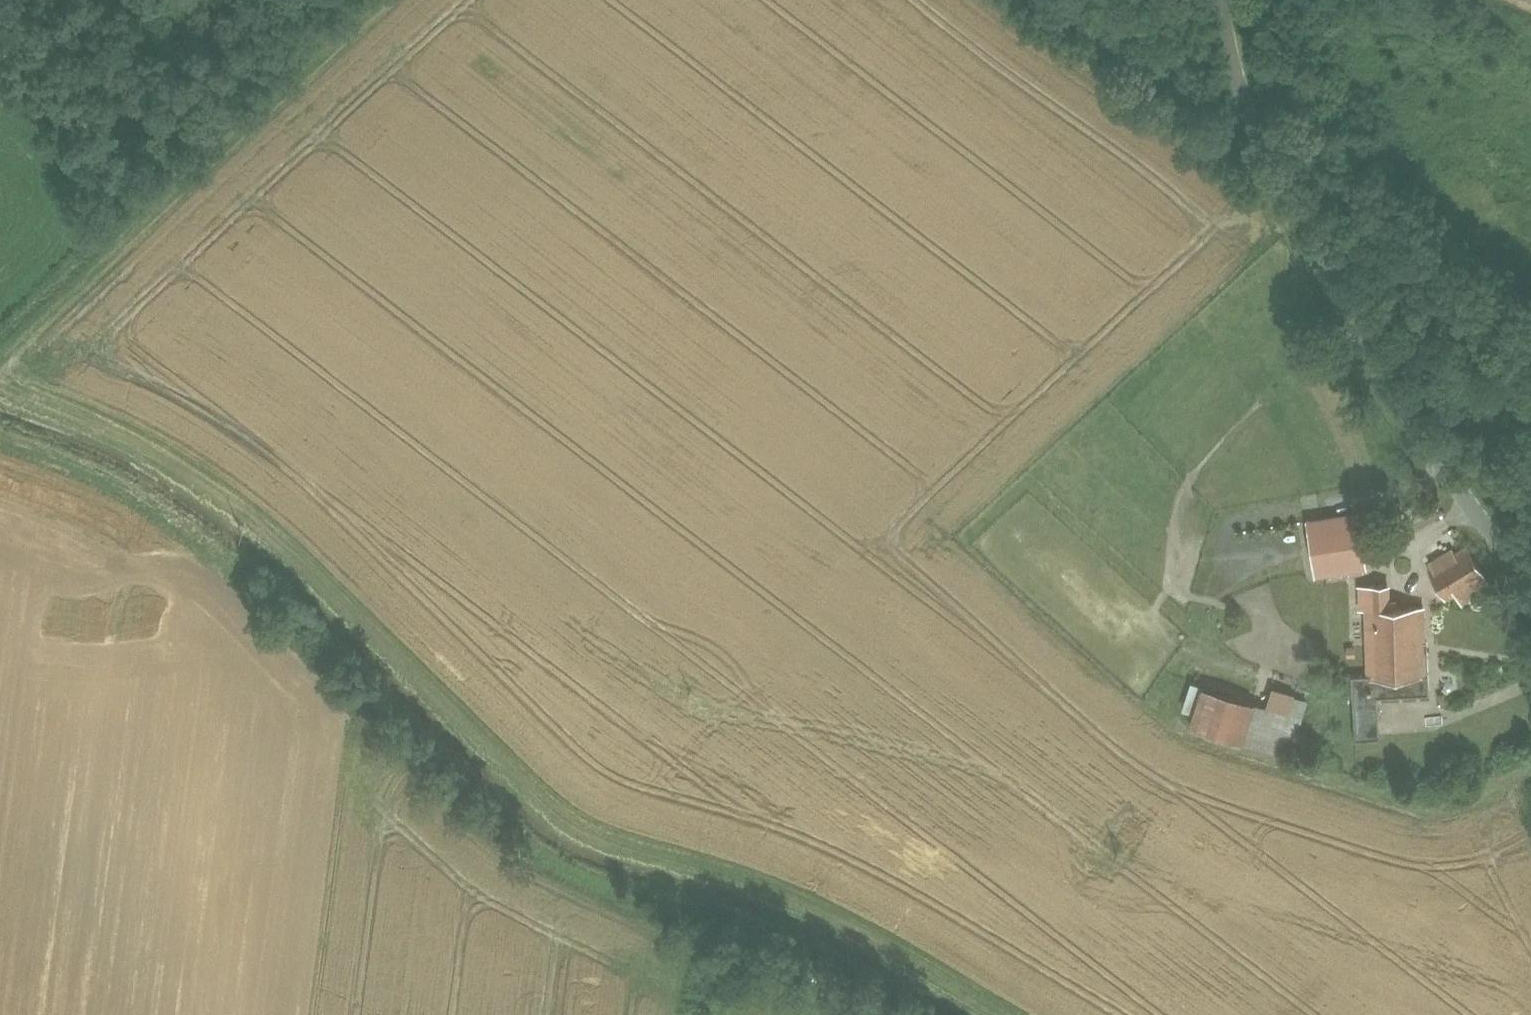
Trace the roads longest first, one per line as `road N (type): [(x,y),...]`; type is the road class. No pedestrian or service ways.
road 1 (unclassified): [(1530,585),(1302,231),(1250,121),(1225,0)]
road 2 (track): [(1530,761),(1450,809),(1197,736)]

